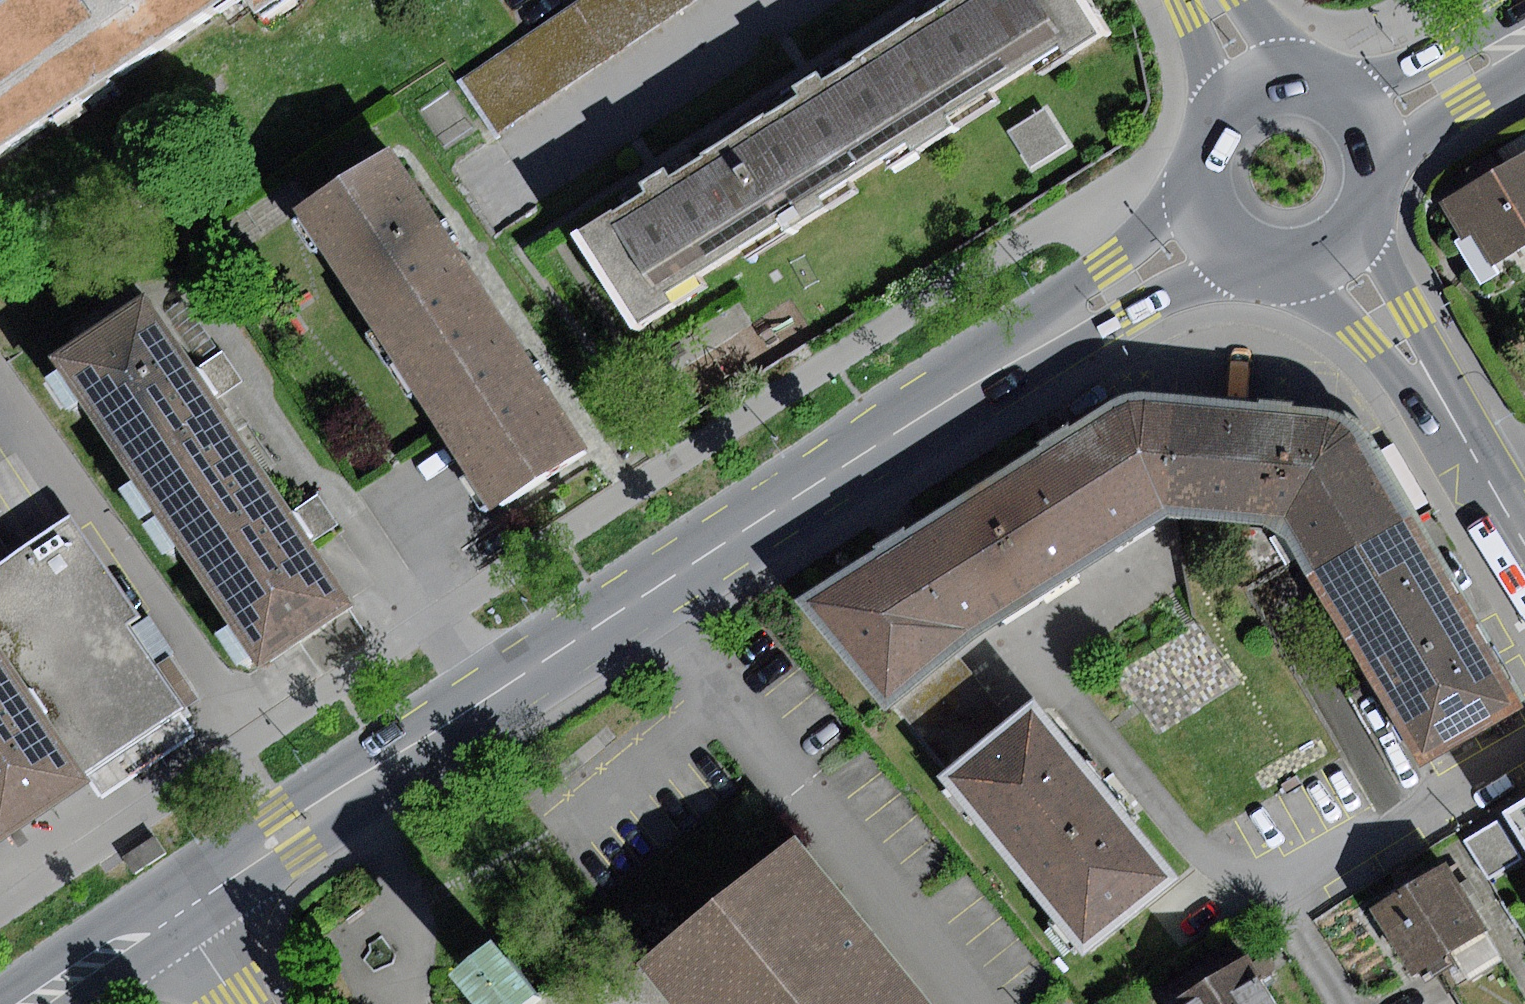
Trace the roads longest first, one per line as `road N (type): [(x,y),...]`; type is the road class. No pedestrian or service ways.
road 1 (secondary): [(1210,225),(173,909)]
road 2 (residential): [(1524,752),(1282,896),(1349,1003)]
road 3 (residential): [(1337,248),(1492,483)]
road 4 (secondary): [(1524,38),(1370,121)]
road 5 (secondary): [(173,909),(32,1003)]
road 6 (secondary): [(1252,82),(1217,121),(1202,167),(1210,225)]
road 7 (secondary): [(1210,225),(1254,263),(1283,268),(1337,248)]
road 8 (secondary): [(1370,121),(1354,97),(1310,72),(1252,82)]
road 9 (secondary): [(1337,248),(1354,227),(1376,158),(1370,121)]

